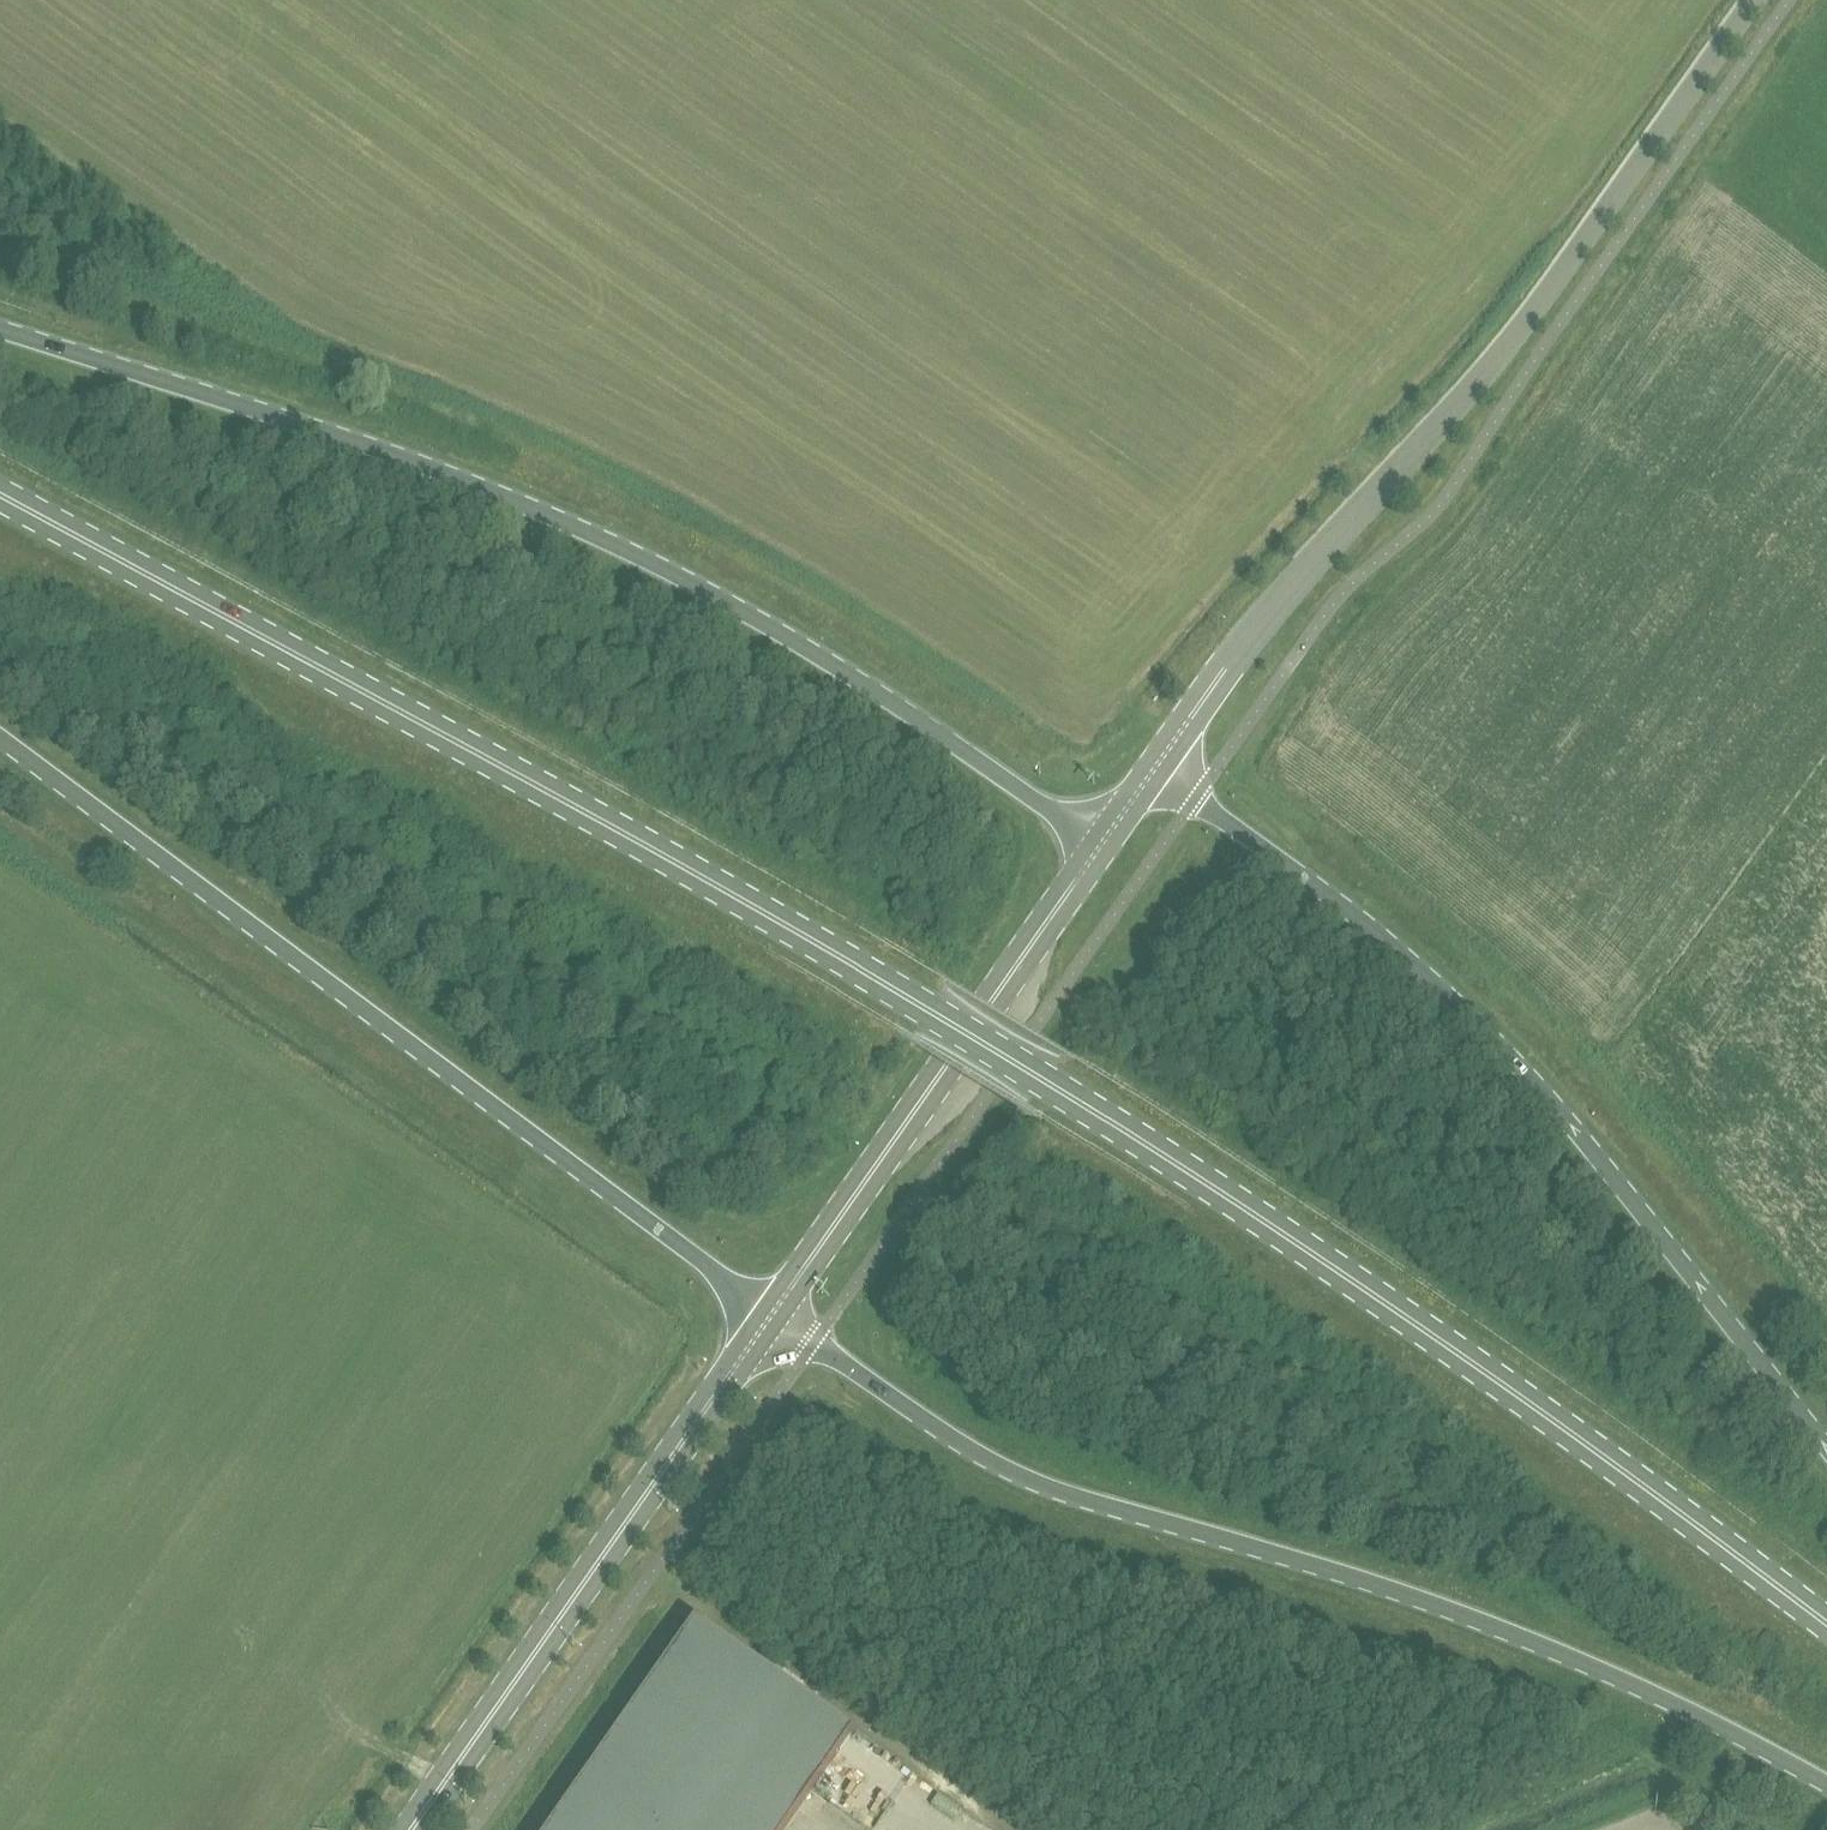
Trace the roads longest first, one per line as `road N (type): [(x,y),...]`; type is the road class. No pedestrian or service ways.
road 1 (primary): [(1826,1626),(1677,1509),(1303,1245),(1038,1075),(866,970),(0,494)]
road 2 (primary): [(1102,843),(831,665),(591,533),(440,471),(0,328)]
road 3 (primary): [(771,1316),(949,1438),(1058,1492),(1344,1574),(1483,1625),(1705,1719),(1826,1786)]
road 4 (unclassified): [(1155,767),(1269,611),(1517,333),(1754,0)]
road 5 (primary): [(0,738),(771,1316)]
road 6 (primary): [(1826,1448),(1536,1083),(1427,974),(1155,767)]
road 7 (secondary): [(413,1829),(771,1316)]
road 8 (secondary): [(771,1316),(1102,843)]
road 9 (unclassified): [(248,1313),(0,1675)]

